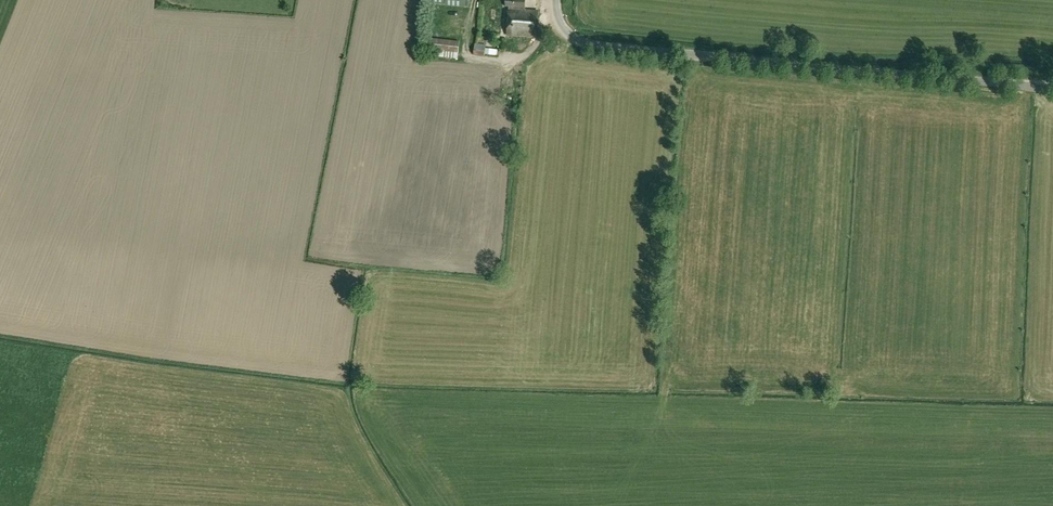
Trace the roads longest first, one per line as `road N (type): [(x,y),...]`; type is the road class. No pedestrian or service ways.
road 1 (unclassified): [(1052,89),(585,46),(567,37),(556,0)]

